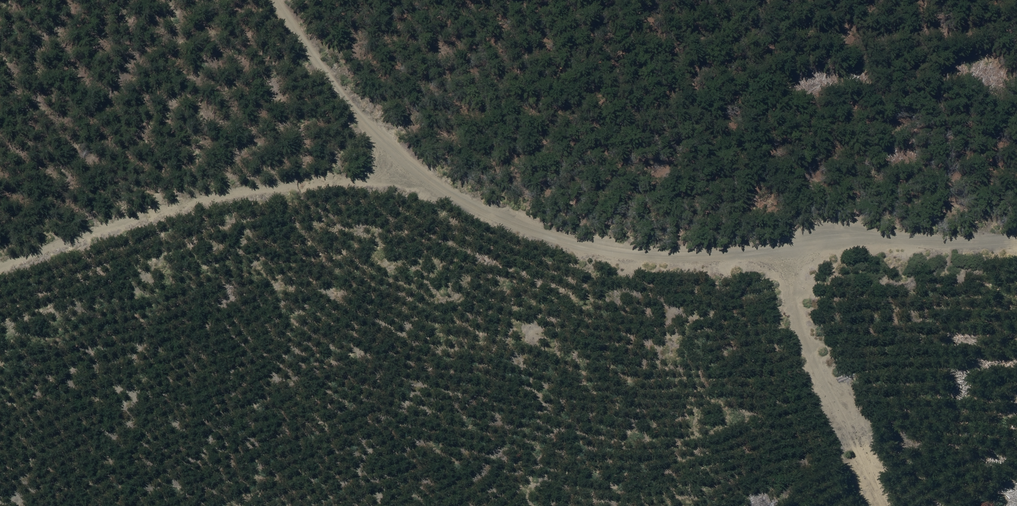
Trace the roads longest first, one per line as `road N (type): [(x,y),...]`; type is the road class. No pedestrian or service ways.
road 1 (track): [(271,0),(334,89),(428,189),(635,250),(780,251),(1016,237)]
road 2 (track): [(0,264),(175,204),(413,173)]
road 3 (track): [(780,251),(804,340),(887,505)]

